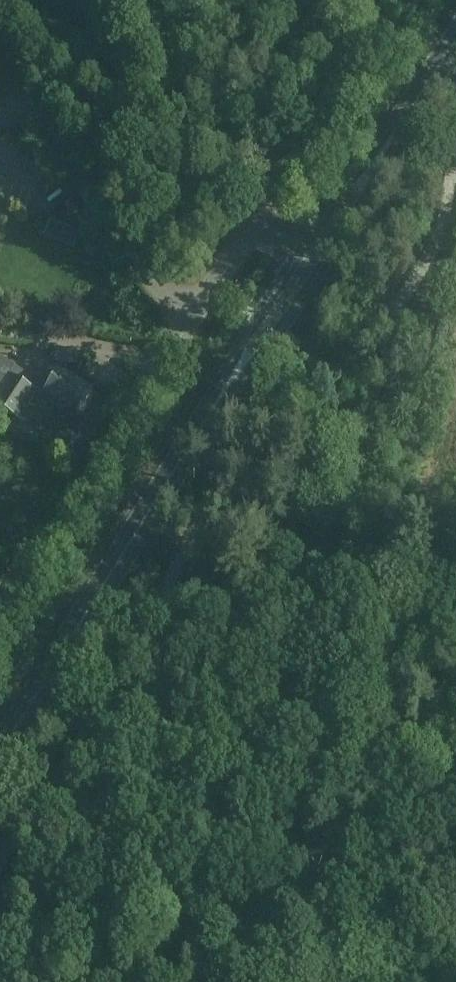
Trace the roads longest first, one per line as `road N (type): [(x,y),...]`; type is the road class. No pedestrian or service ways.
road 1 (residential): [(0,621),(255,220)]
road 2 (tertiary): [(106,578),(221,397)]
road 3 (tertiary): [(106,578),(0,752)]
road 4 (tertiary): [(420,97),(353,173),(302,250)]
road 5 (tertiary): [(325,264),(420,97)]
road 6 (tertiary): [(221,397),(255,365),(325,264)]
road 7 (tertiary): [(302,250),(237,349),(221,397)]
road 8 (track): [(167,357),(0,335)]

